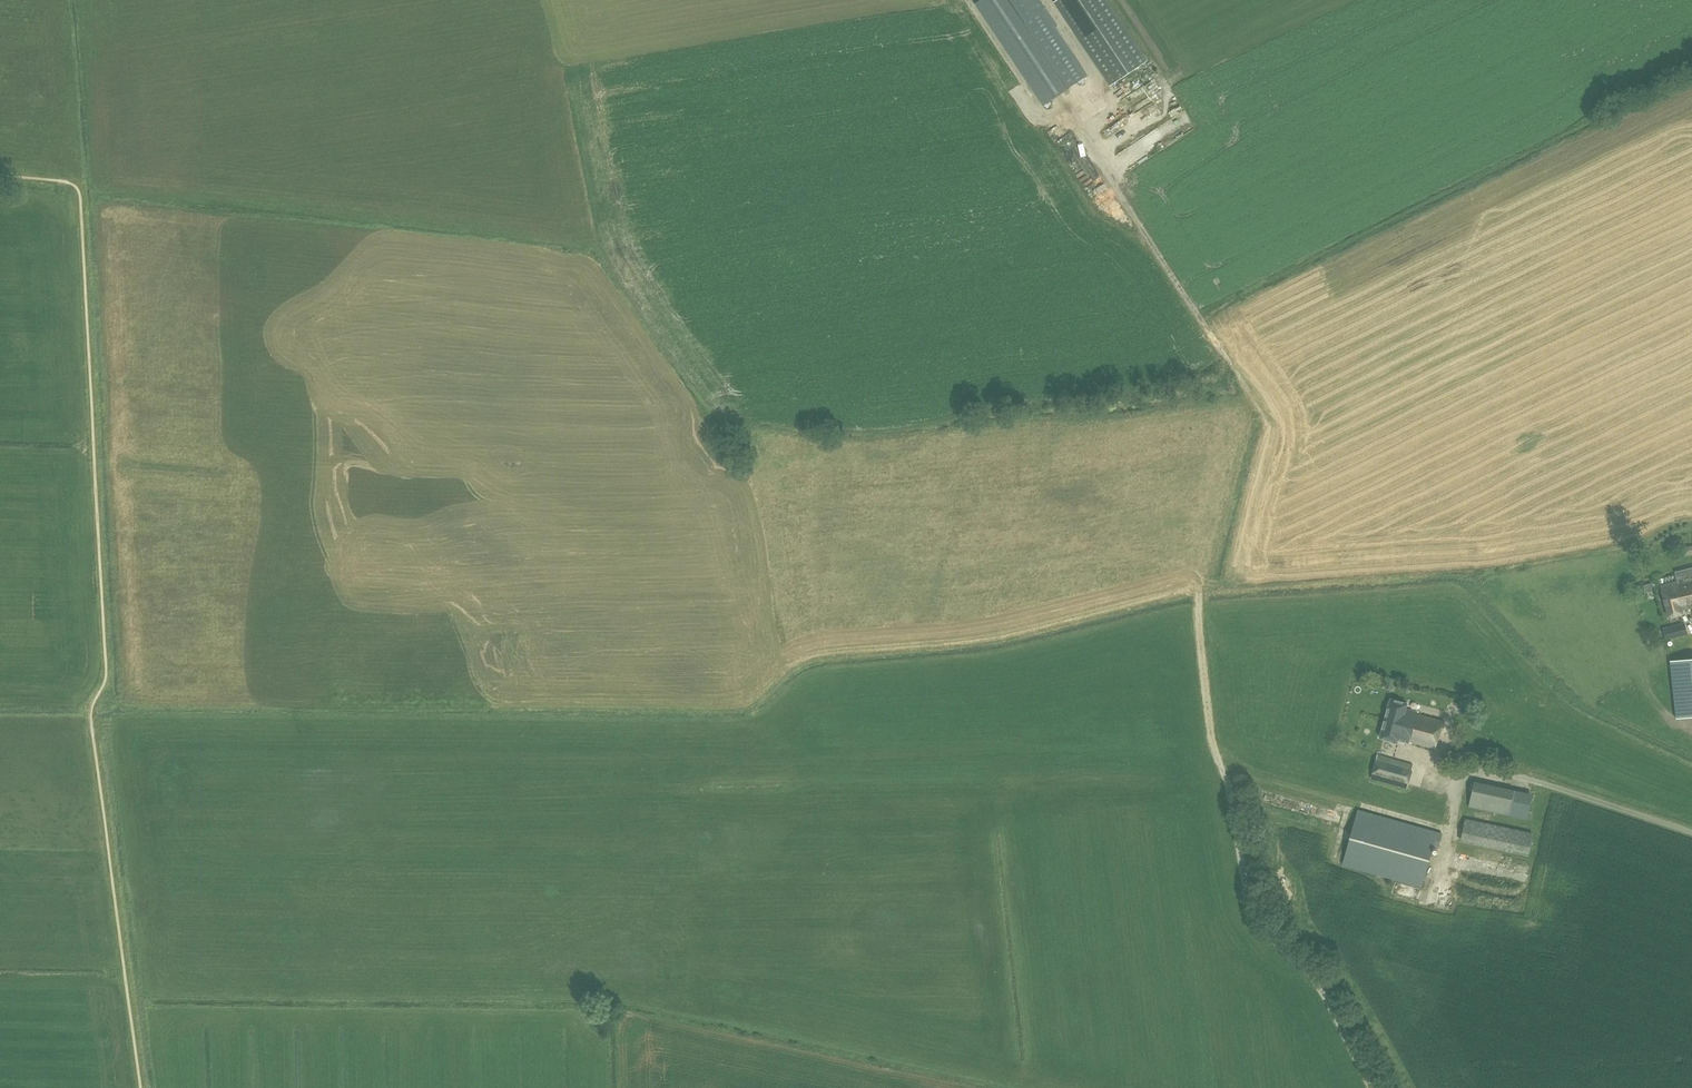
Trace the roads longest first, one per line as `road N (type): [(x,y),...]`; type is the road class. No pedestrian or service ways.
road 1 (unclassified): [(1691,837),(1552,791)]

